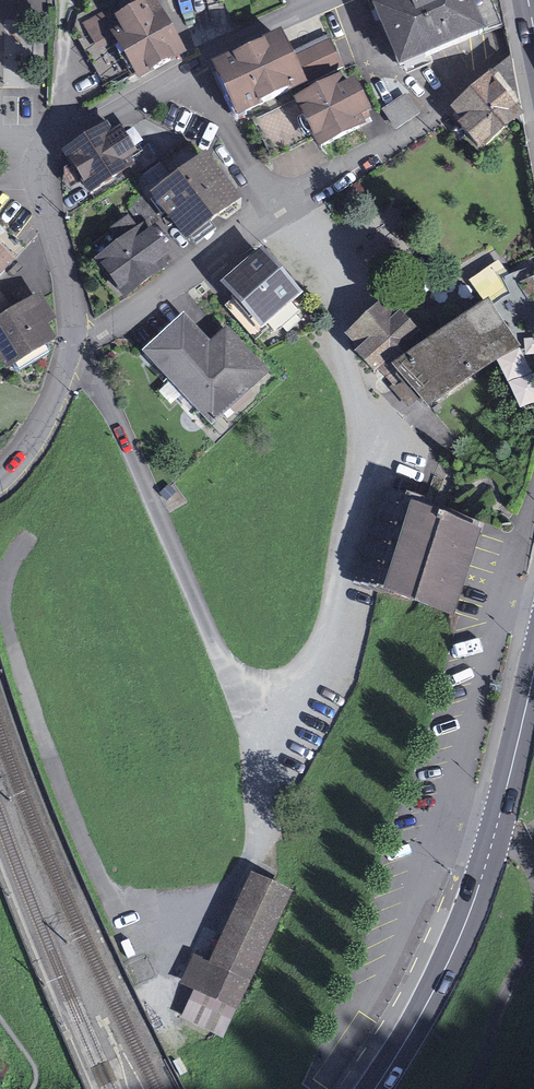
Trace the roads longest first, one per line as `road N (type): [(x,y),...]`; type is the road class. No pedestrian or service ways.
road 1 (primary): [(533,672),(476,895),(431,996),(374,1088)]
road 2 (residential): [(72,352),(284,208)]
road 3 (residential): [(44,149),(39,173),(68,274),(72,352)]
road 4 (residential): [(284,208),(185,72)]
road 5 (residential): [(185,72),(337,0)]
road 6 (track): [(471,1088),(533,936)]
road 7 (residential): [(44,149),(185,72)]
road 8 (residential): [(0,475),(46,419),(72,352)]

